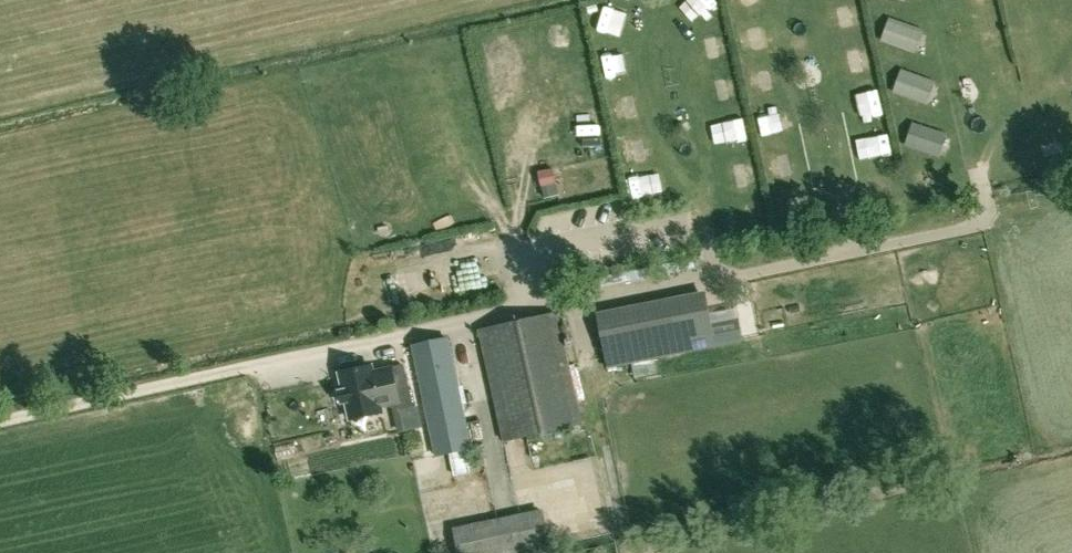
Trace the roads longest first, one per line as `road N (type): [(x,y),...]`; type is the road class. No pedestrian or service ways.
road 1 (track): [(0,101),(452,0)]

